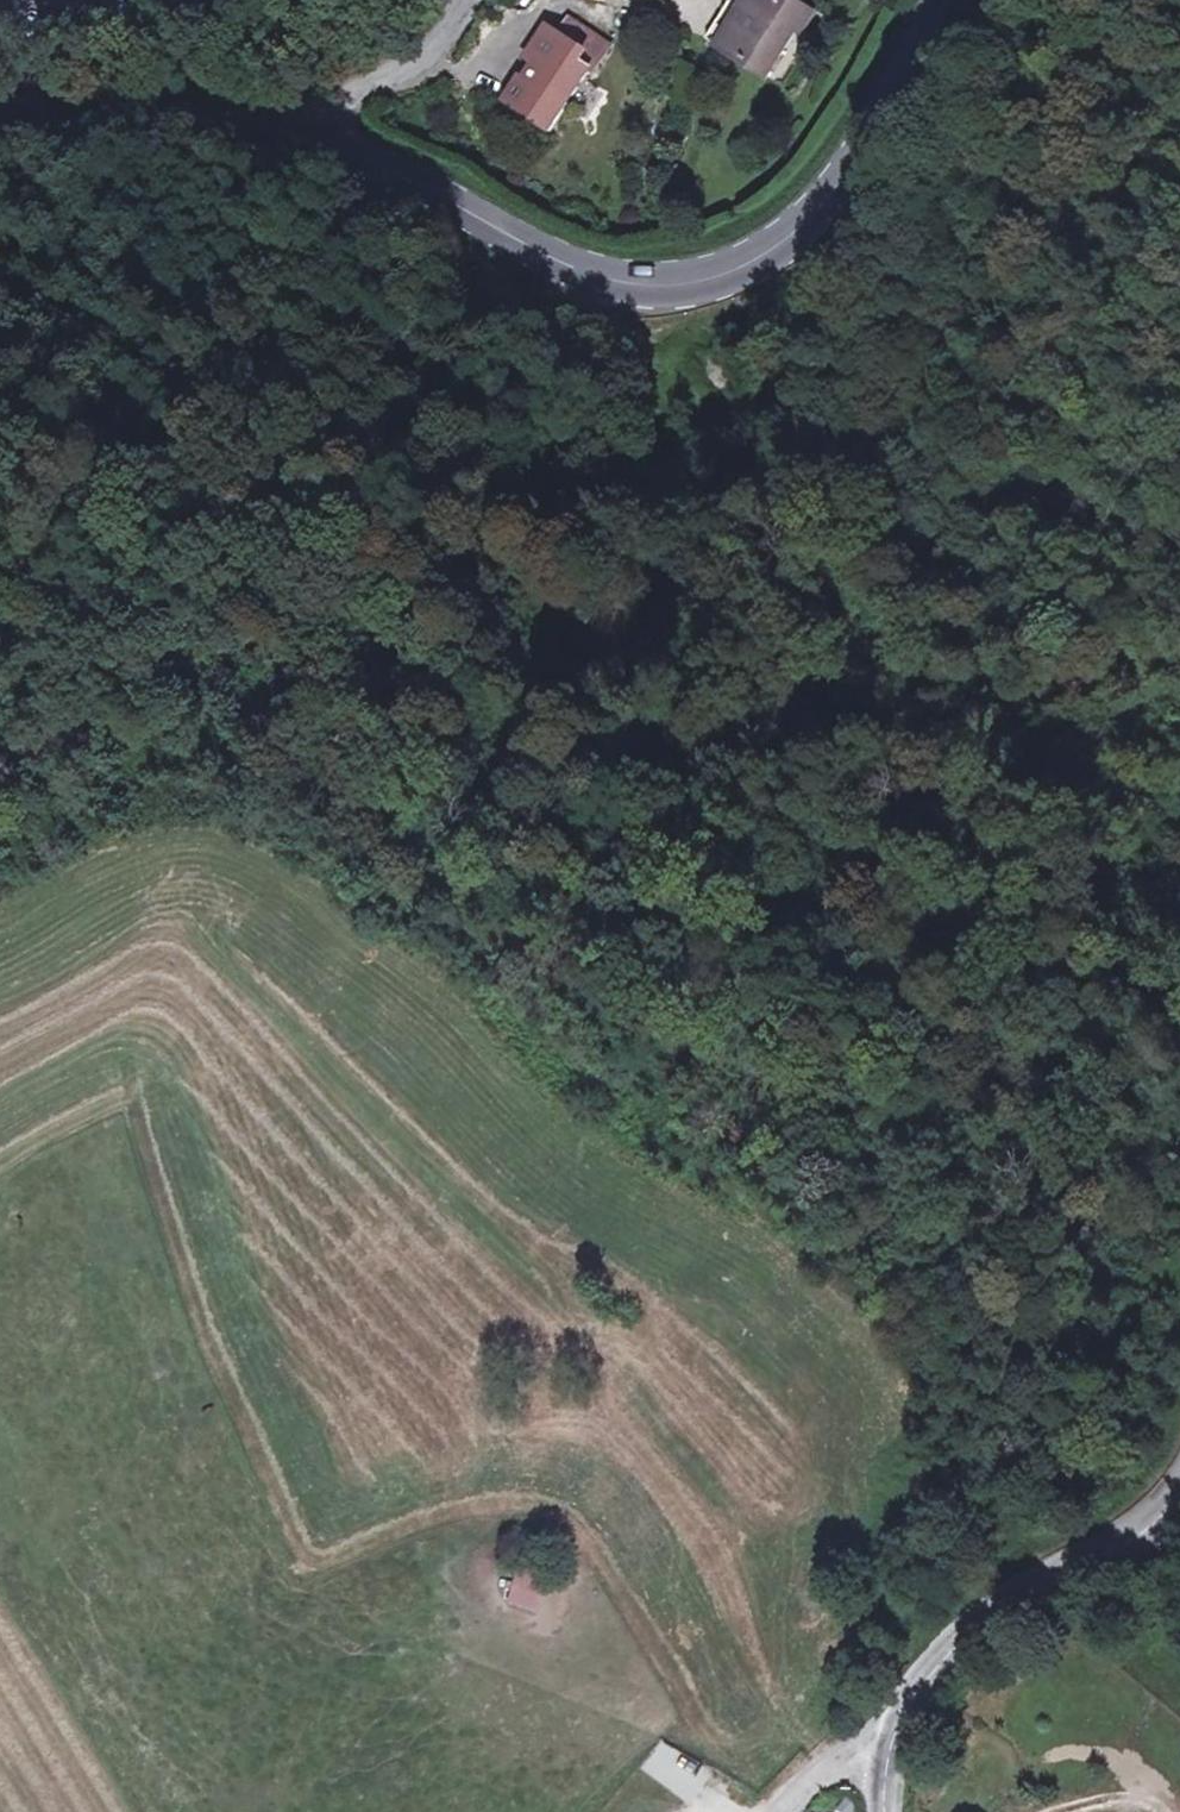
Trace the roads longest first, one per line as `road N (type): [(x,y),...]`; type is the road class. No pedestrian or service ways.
road 1 (secondary): [(310,140),(595,275),(649,284),(722,271),(795,227),(841,177),(937,0)]
road 2 (tertiary): [(1179,1485),(1145,1532),(1016,1601),(880,1769)]
road 3 (secondary): [(0,117),(57,110),(186,114),(310,140)]
road 4 (residential): [(310,140),(315,117),(432,58),(466,0)]

